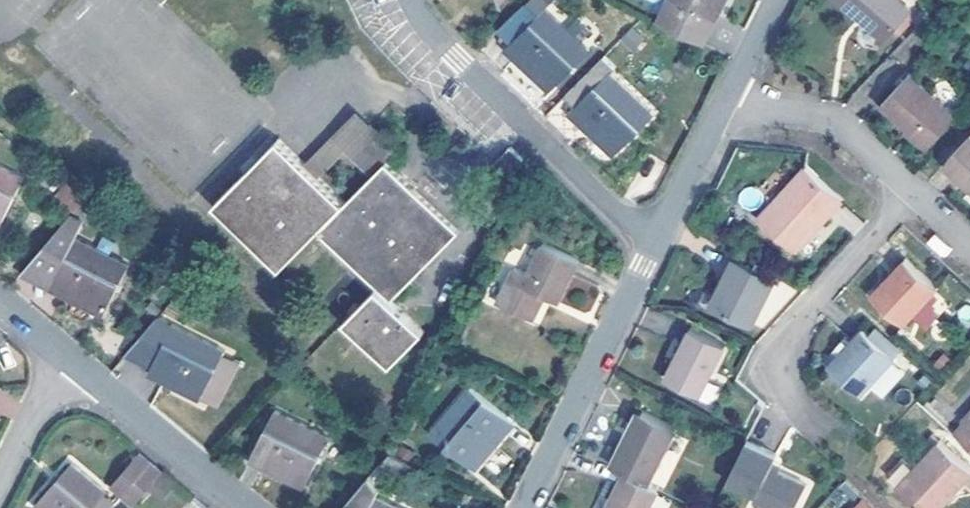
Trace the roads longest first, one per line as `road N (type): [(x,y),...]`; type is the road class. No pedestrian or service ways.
road 1 (residential): [(654,246),(455,57),(410,0)]
road 2 (residential): [(830,434),(798,398),(791,352),(800,326),(915,191)]
road 3 (residential): [(523,507),(654,246)]
road 4 (residential): [(71,357),(247,507)]
road 5 (residential): [(915,191),(834,122),(747,111),(724,100)]
road 6 (residential): [(654,246),(724,100)]
road 7 (residential): [(0,486),(71,357)]

